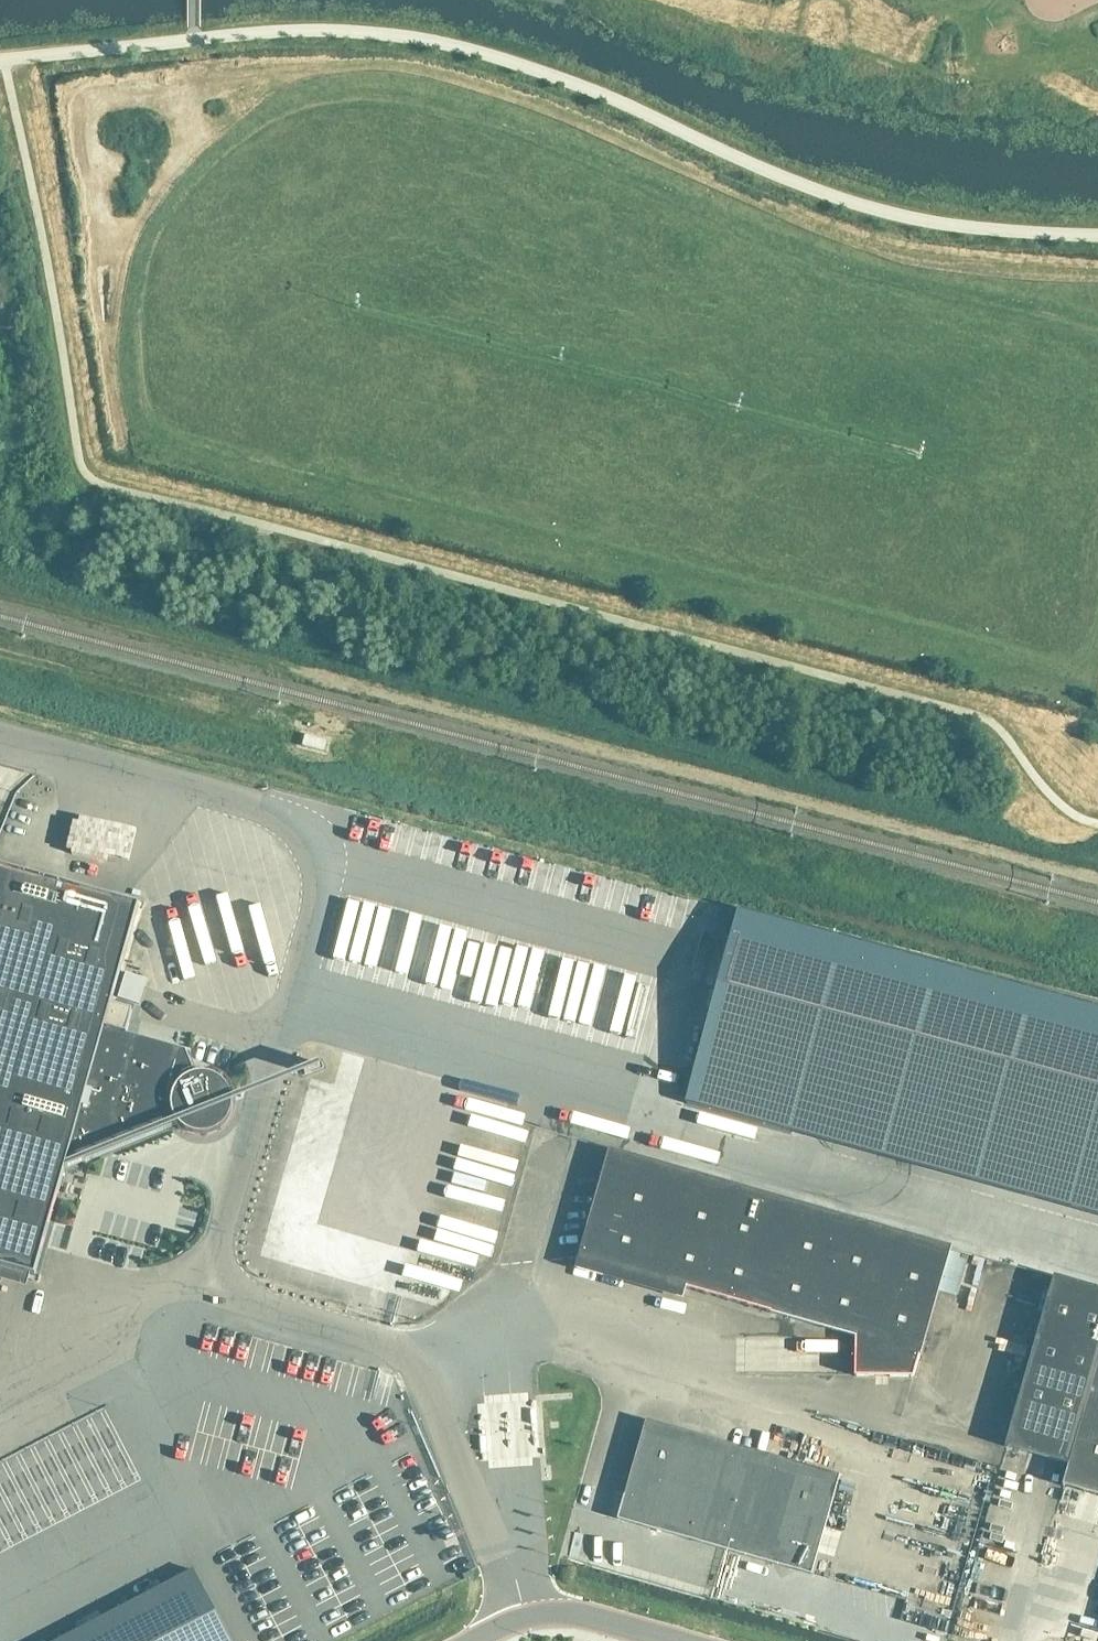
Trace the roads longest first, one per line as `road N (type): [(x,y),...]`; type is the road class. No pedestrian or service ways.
road 1 (residential): [(0,58),(261,32),(414,36),(545,70),(797,183),(889,213),(1097,235)]
road 2 (unclassified): [(467,1640),(516,1615),(555,1614),(664,1640)]

